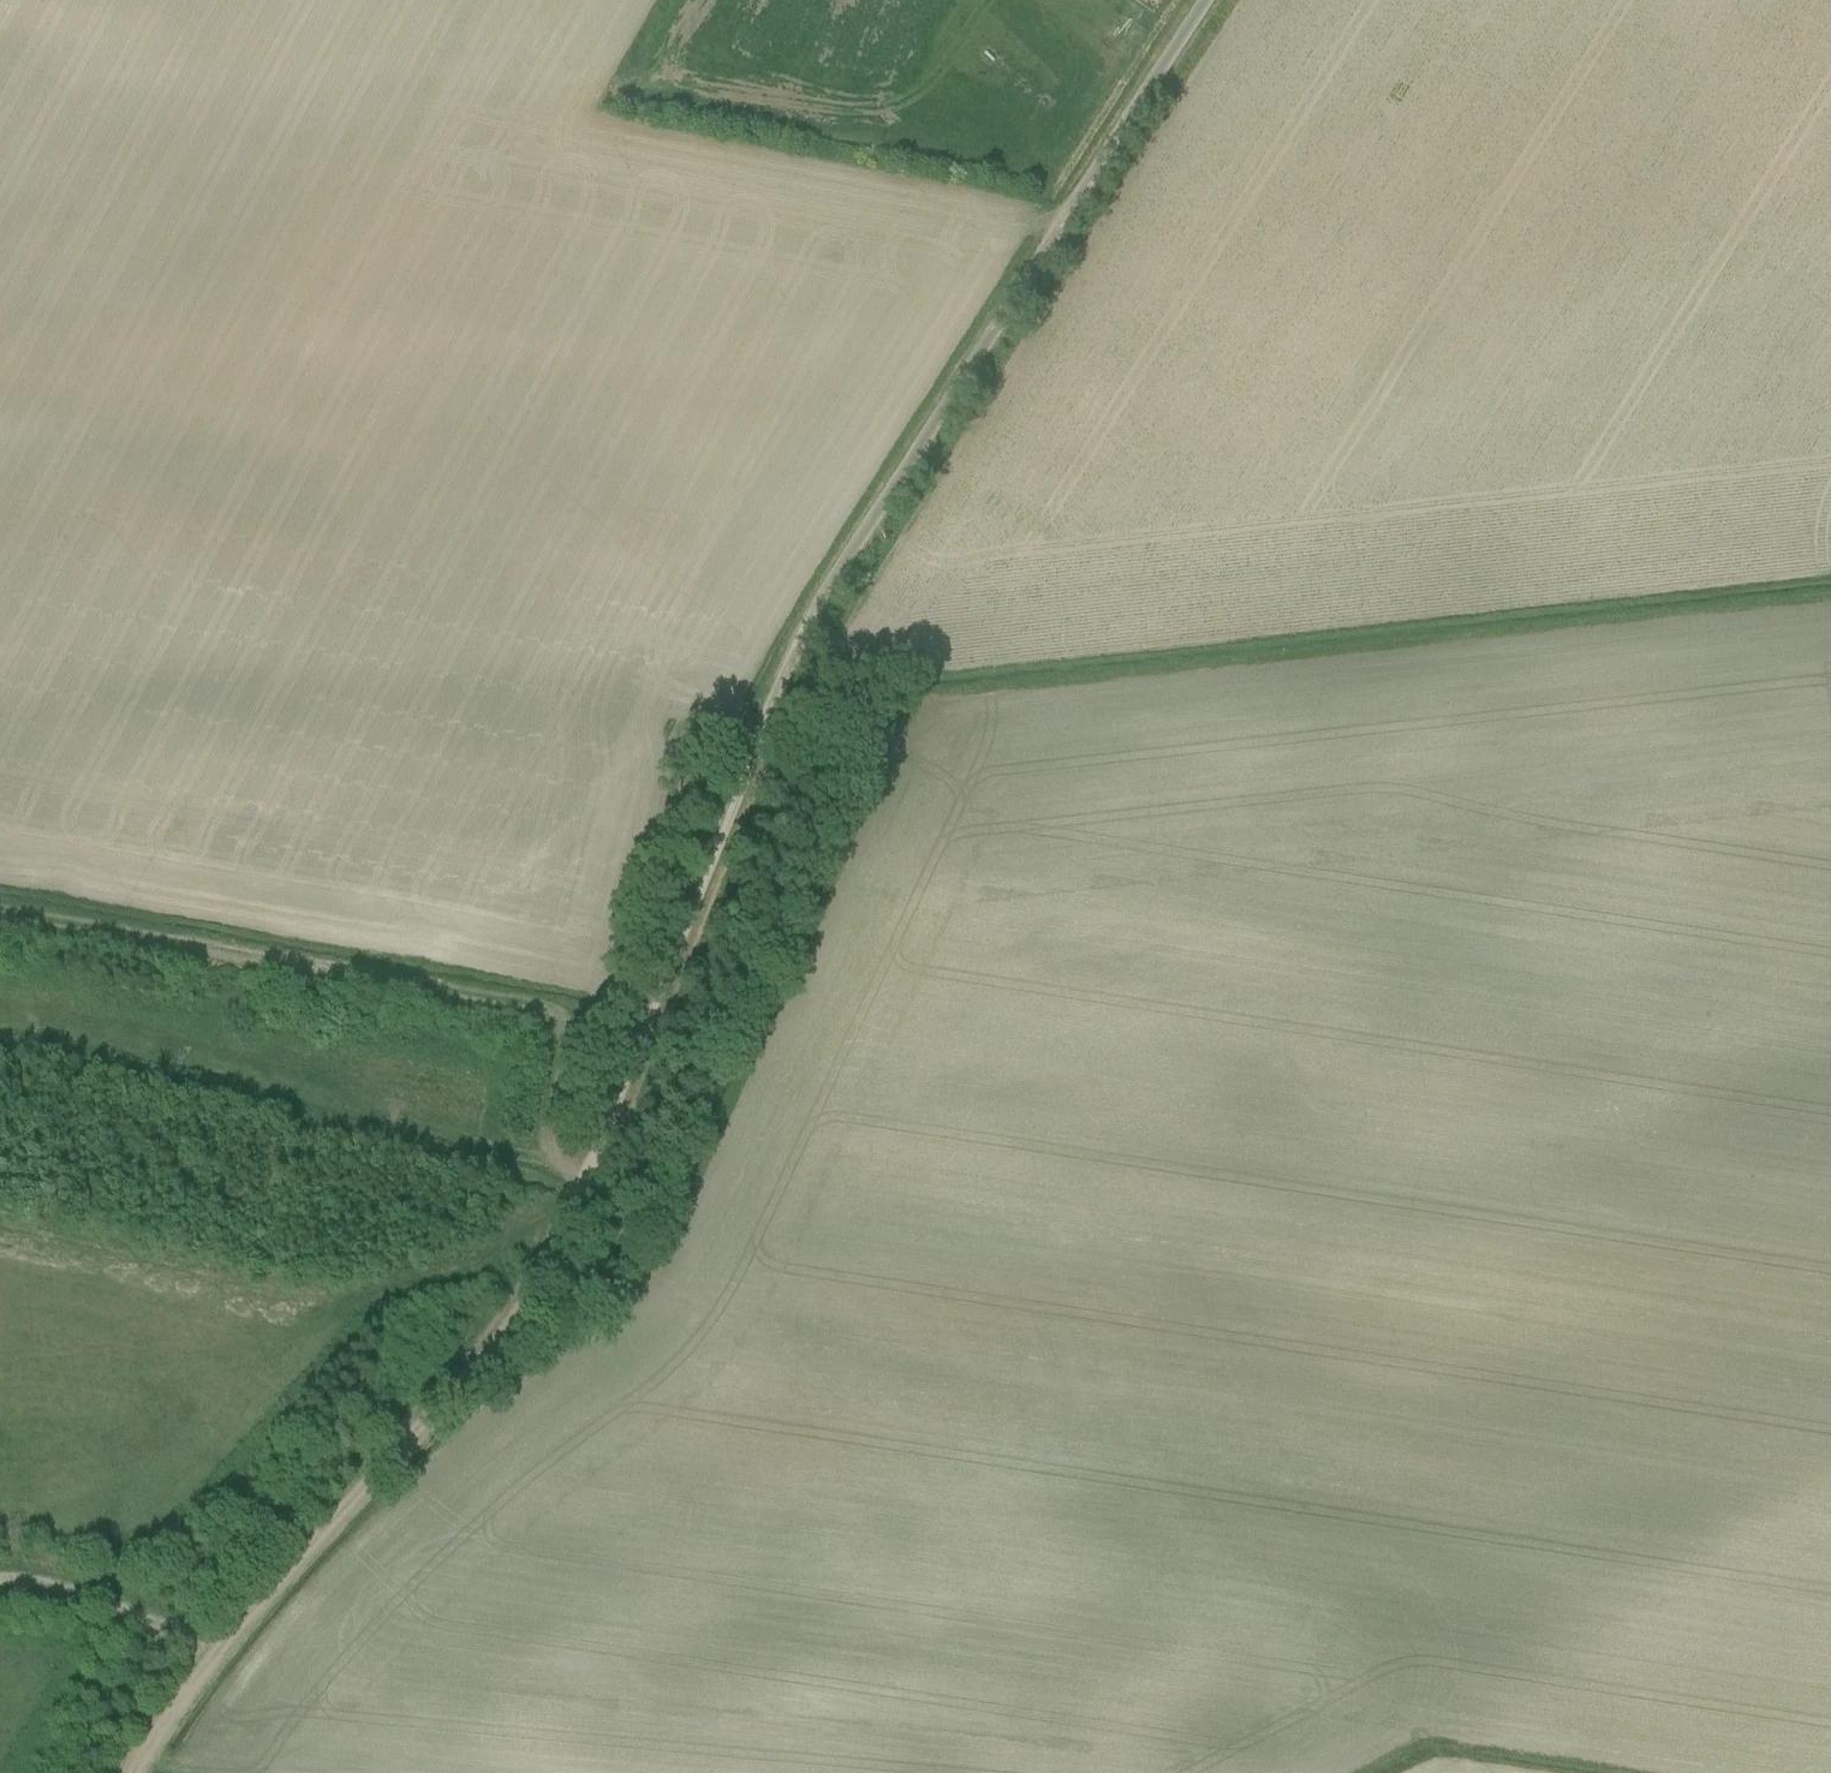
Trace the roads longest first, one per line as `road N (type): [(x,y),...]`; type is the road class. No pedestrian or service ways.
road 1 (track): [(576,1200),(806,629),(1204,0)]
road 2 (track): [(0,910),(562,1017),(575,1061),(551,1105),(544,1138),(576,1200)]
road 3 (track): [(213,1643),(506,1327),(549,1262),(576,1200)]
road 4 (track): [(0,1583),(70,1594),(213,1643)]
road 5 (track): [(213,1643),(130,1772)]

